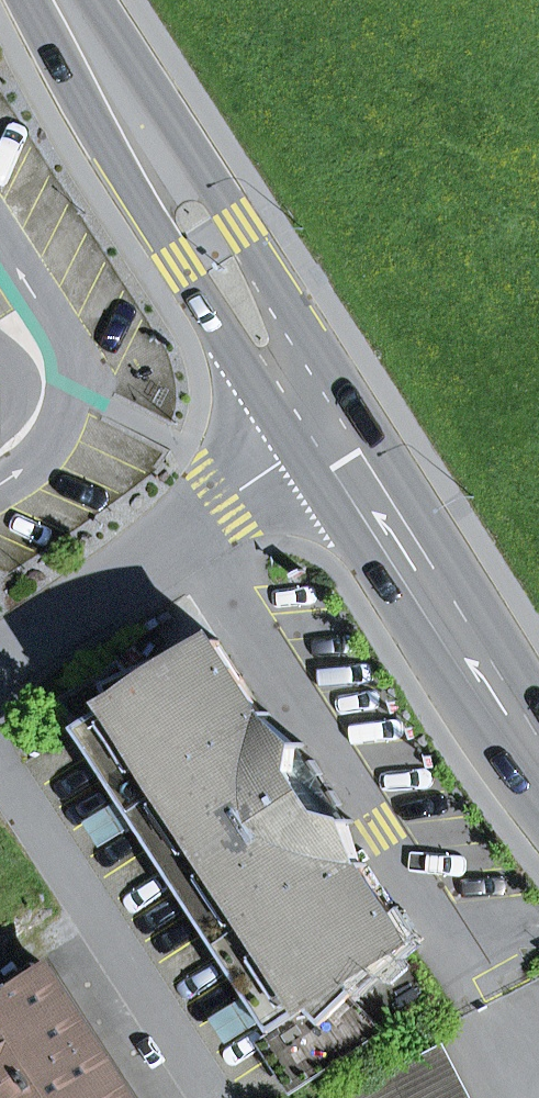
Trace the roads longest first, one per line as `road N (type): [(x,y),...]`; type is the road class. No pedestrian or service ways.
road 1 (primary): [(59,0),(330,428)]
road 2 (residential): [(330,428),(0,658)]
road 3 (primary): [(330,428),(538,760)]
road 4 (residential): [(0,781),(200,1097)]

